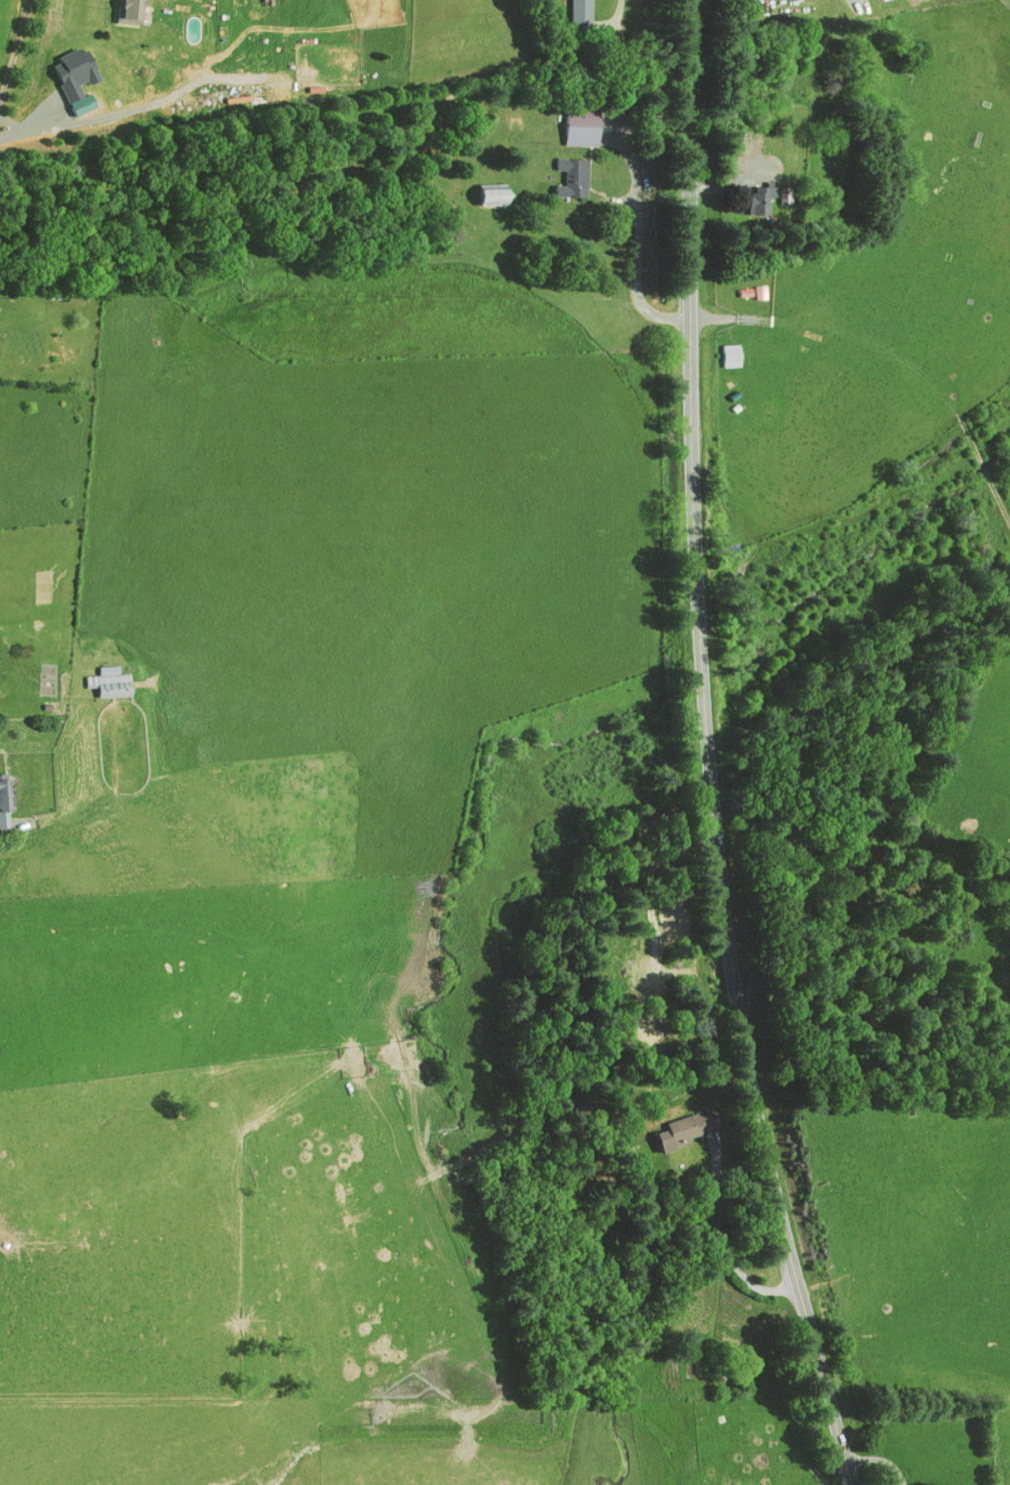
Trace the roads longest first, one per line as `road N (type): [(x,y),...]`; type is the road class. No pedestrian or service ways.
road 1 (secondary): [(854,1484),(756,1101),(711,798),(691,492),(695,0)]
road 2 (residential): [(474,259),(691,322),(853,251),(930,47)]

